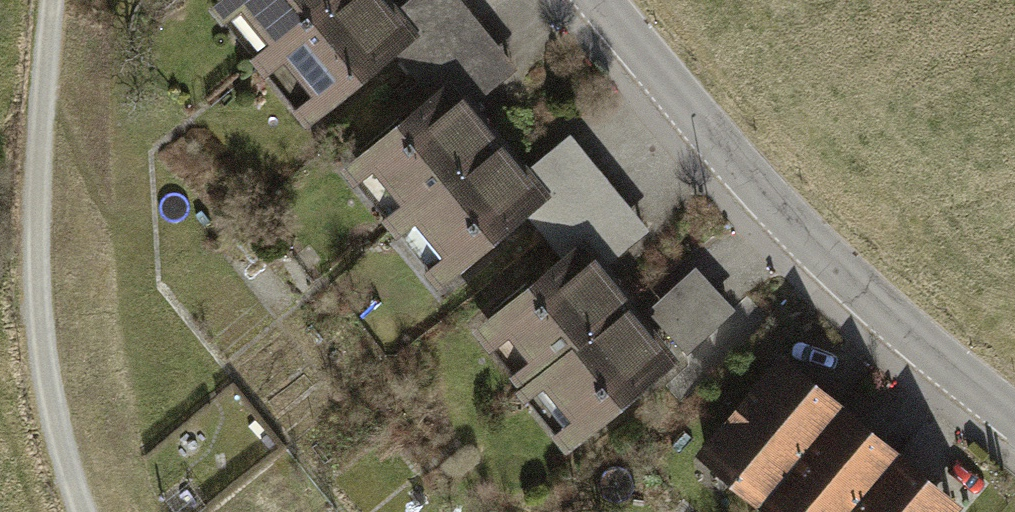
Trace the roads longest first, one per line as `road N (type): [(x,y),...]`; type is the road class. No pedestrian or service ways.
road 1 (tertiary): [(1014,443),(813,285),(583,0)]
road 2 (track): [(72,511),(54,466),(34,324),(55,0)]

